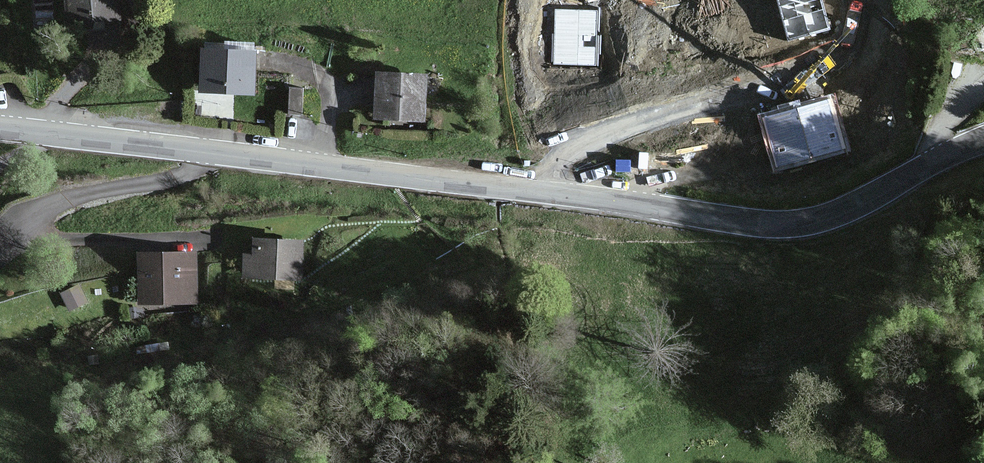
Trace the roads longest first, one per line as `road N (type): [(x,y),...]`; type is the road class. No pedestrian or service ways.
road 1 (tertiary): [(35,132),(787,225),(849,211),(983,141)]
road 2 (track): [(544,193),(553,168),(588,142),(840,50),(855,0)]

